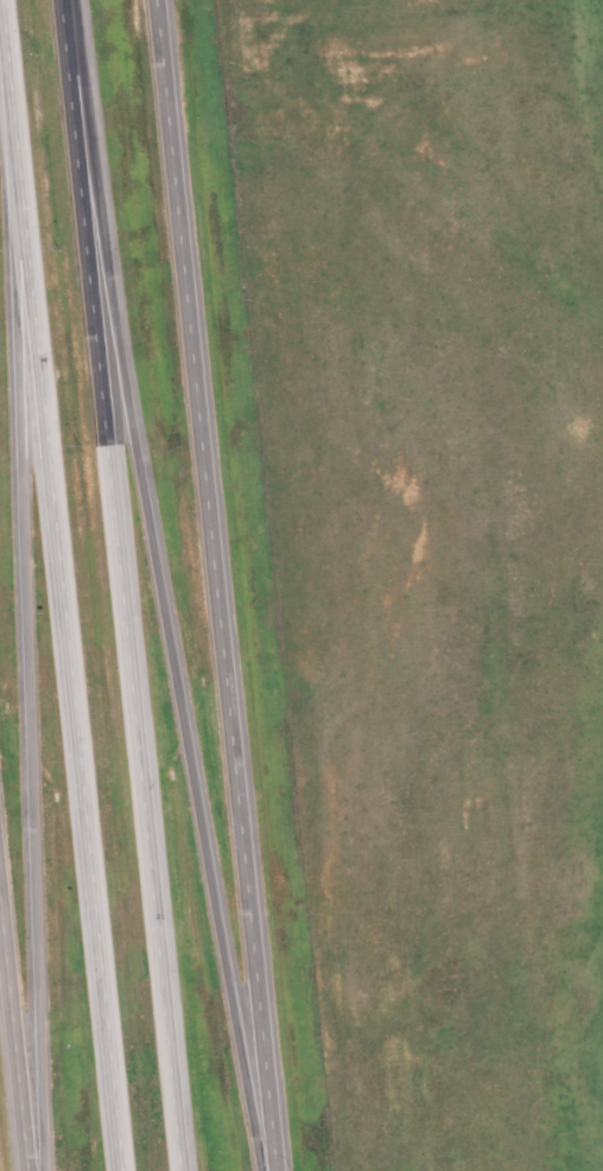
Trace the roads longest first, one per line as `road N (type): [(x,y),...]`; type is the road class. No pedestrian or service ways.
road 1 (motorway): [(259,1170),(65,0)]
road 2 (tertiary): [(276,1170),(157,0)]
road 3 (motorway): [(180,1170),(61,0)]
road 4 (motorway): [(1,0),(116,1170)]
road 5 (motorway): [(18,166),(13,250),(44,1170)]
road 6 (tertiary): [(0,920),(26,1170)]

